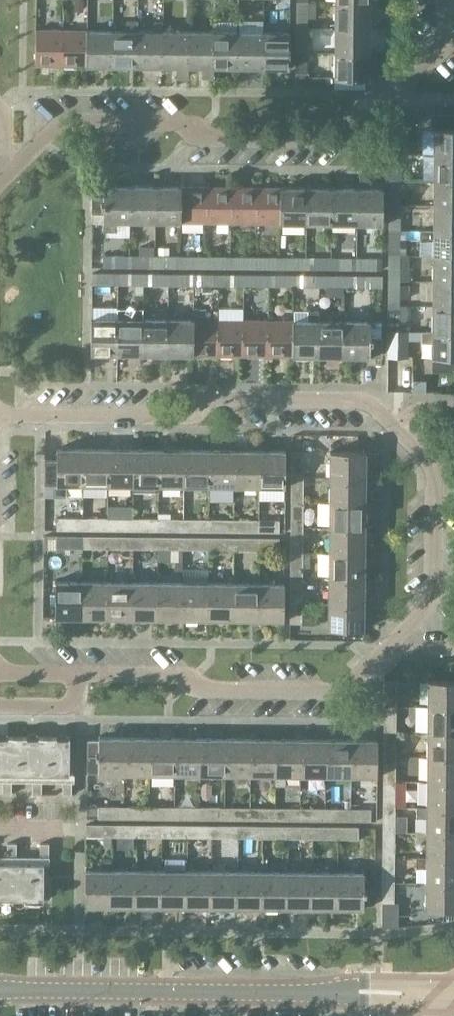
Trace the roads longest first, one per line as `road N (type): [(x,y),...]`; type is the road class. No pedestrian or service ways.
road 1 (residential): [(0,413),(182,416),(203,398),(362,400),(433,464),(431,602),(342,688),(198,688),(183,674),(75,673)]
road 2 (residential): [(444,0),(443,46),(349,138),(201,137),(186,123),(60,122),(3,178)]
road 3 (tertiary): [(338,992),(0,990)]

